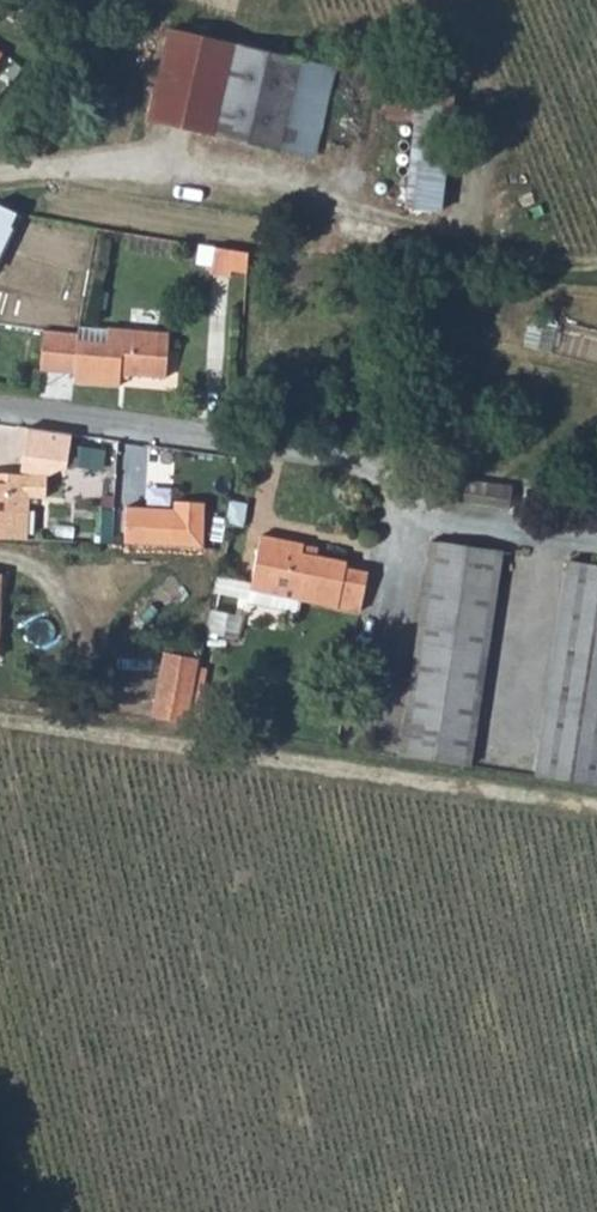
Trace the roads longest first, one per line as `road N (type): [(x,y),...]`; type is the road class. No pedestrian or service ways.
road 1 (track): [(0,180),(152,170),(363,210),(526,266),(596,264)]
road 2 (residential): [(231,439),(0,406)]

